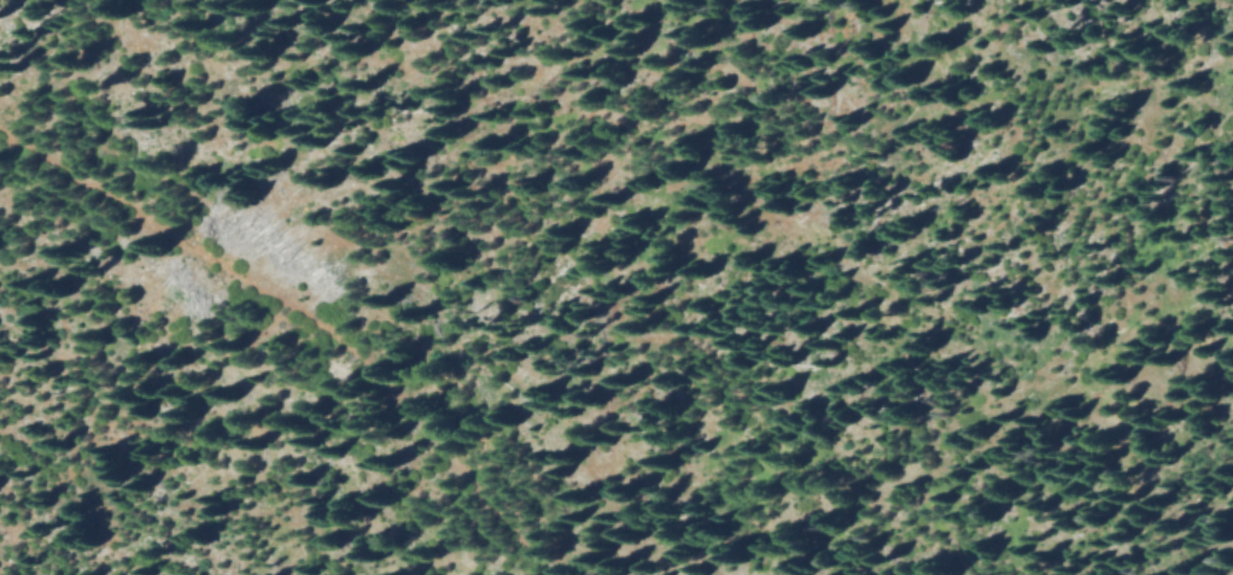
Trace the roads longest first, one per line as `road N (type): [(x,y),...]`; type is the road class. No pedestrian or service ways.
road 1 (track): [(583,574),(356,352),(0,137)]

